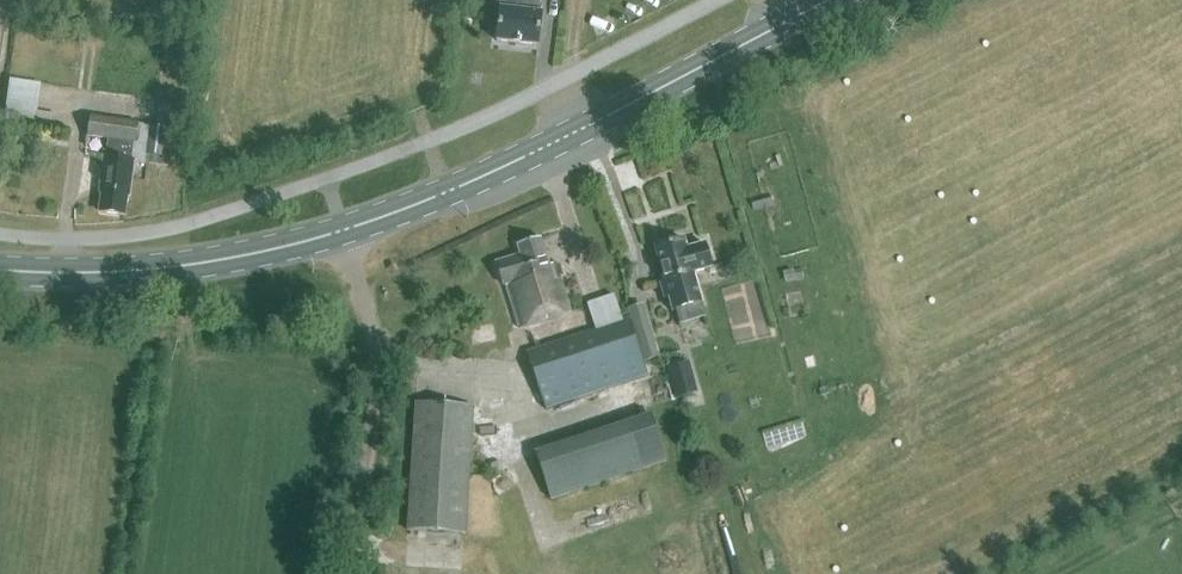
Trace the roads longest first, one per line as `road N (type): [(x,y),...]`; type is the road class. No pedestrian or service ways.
road 1 (secondary): [(342,233),(560,141),(830,0)]
road 2 (secondary): [(342,233),(162,271),(0,273)]
road 3 (unclassified): [(355,573),(374,345),(342,233)]

